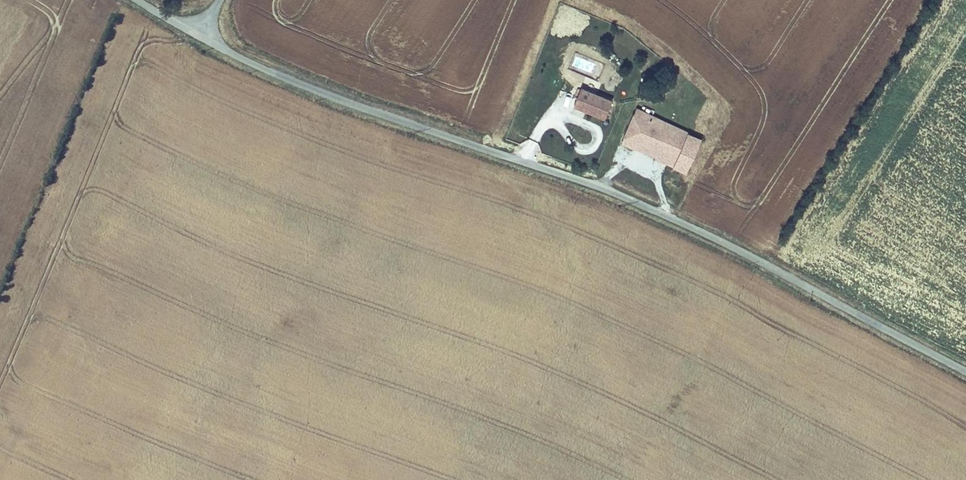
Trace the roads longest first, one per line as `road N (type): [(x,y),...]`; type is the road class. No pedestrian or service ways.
road 1 (unclassified): [(197,34),(323,94),(643,206),(965,372)]

